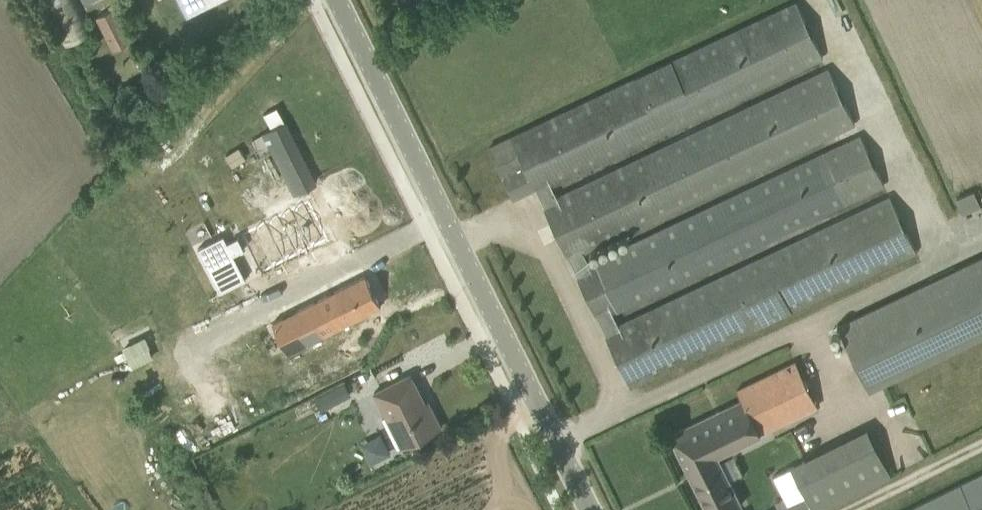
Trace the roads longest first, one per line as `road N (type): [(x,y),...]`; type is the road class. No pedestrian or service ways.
road 1 (tertiary): [(587,509),(336,0)]

